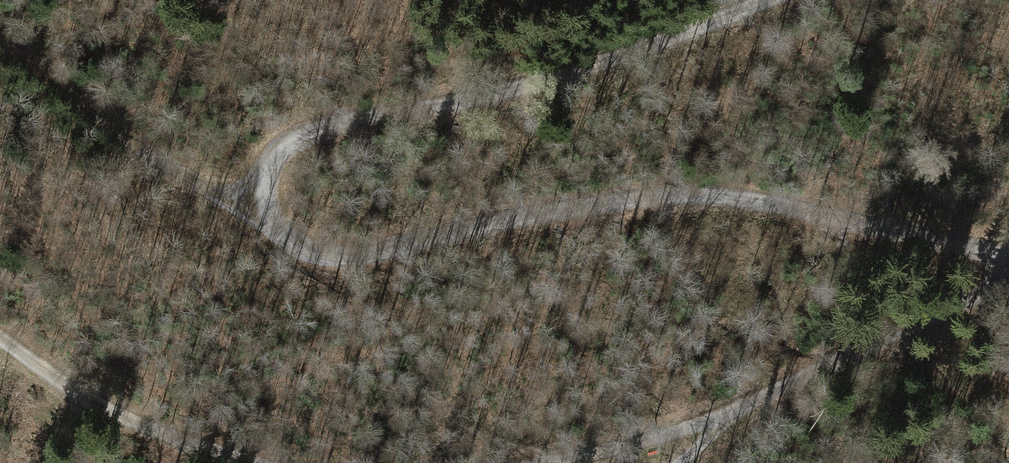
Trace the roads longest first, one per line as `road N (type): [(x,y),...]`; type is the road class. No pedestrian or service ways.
road 1 (track): [(1008,256),(727,204),(668,203),(468,226),(388,258),(326,264),(289,249),(269,221),(271,170),(307,135),(555,82),(787,0)]
road 2 (track): [(269,221),(157,159),(0,43)]
road 3 (track): [(0,336),(122,411),(280,462)]
road 4 (track): [(745,406),(1008,282)]
road 5 (track): [(546,462),(649,441),(745,406)]

